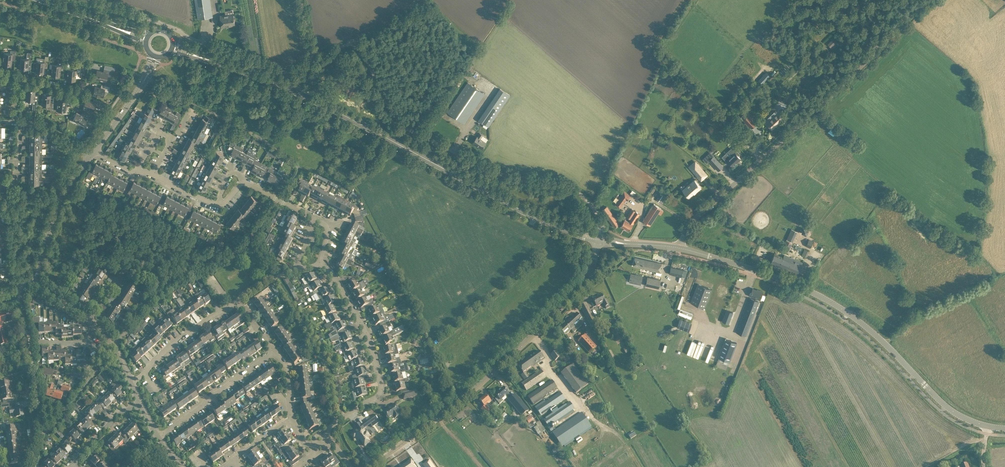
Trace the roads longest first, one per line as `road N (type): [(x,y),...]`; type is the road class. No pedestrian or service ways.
road 1 (unclassified): [(600,235),(596,212),(576,190),(496,173),(406,127),(354,45),(283,72),(95,0)]
road 2 (tertiary): [(569,230),(308,97),(216,62)]
road 3 (tertiary): [(709,255),(838,306),(947,407),(988,427)]
road 4 (tertiary): [(370,466),(461,400),(577,293),(598,242)]
road 5 (unclassified): [(762,160),(926,0)]
road 6 (residential): [(320,264),(364,329),(380,382),(375,398),(331,427),(332,443)]
road 7 (residential): [(95,150),(216,204),(246,183),(283,202)]
road 8 (track): [(302,0),(315,59),(319,49),(418,0)]
road 9 (residential): [(40,432),(18,288)]
road 10 (residential): [(158,437),(274,351)]
road 11 (residential): [(35,283),(57,208),(91,156)]
road 12 (residential): [(130,383),(238,301)]
road 13 (unclassified): [(679,248),(689,223),(762,160)]

